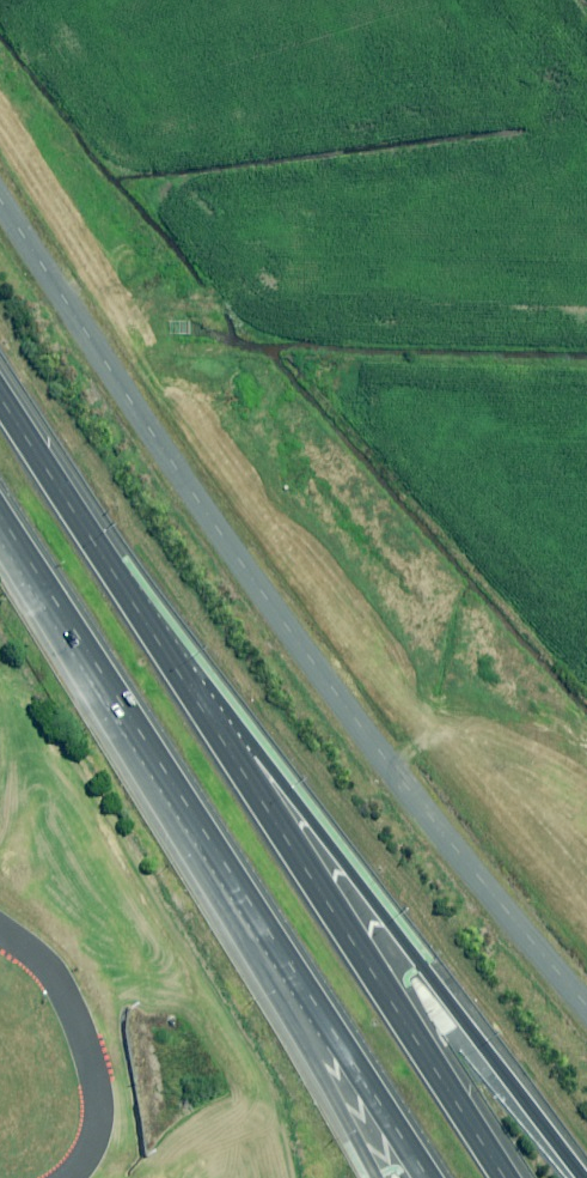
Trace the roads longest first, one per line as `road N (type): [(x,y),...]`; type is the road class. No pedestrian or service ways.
road 1 (unclassified): [(0,237),(308,680),(586,1007)]
road 2 (motorway): [(437,1177),(0,512)]
road 3 (motorway): [(383,1177),(326,1065),(0,522)]
road 4 (motorway): [(215,703),(586,1170)]
road 5 (motorway): [(215,703),(514,1177)]
road 6 (motorway): [(0,379),(215,703)]

